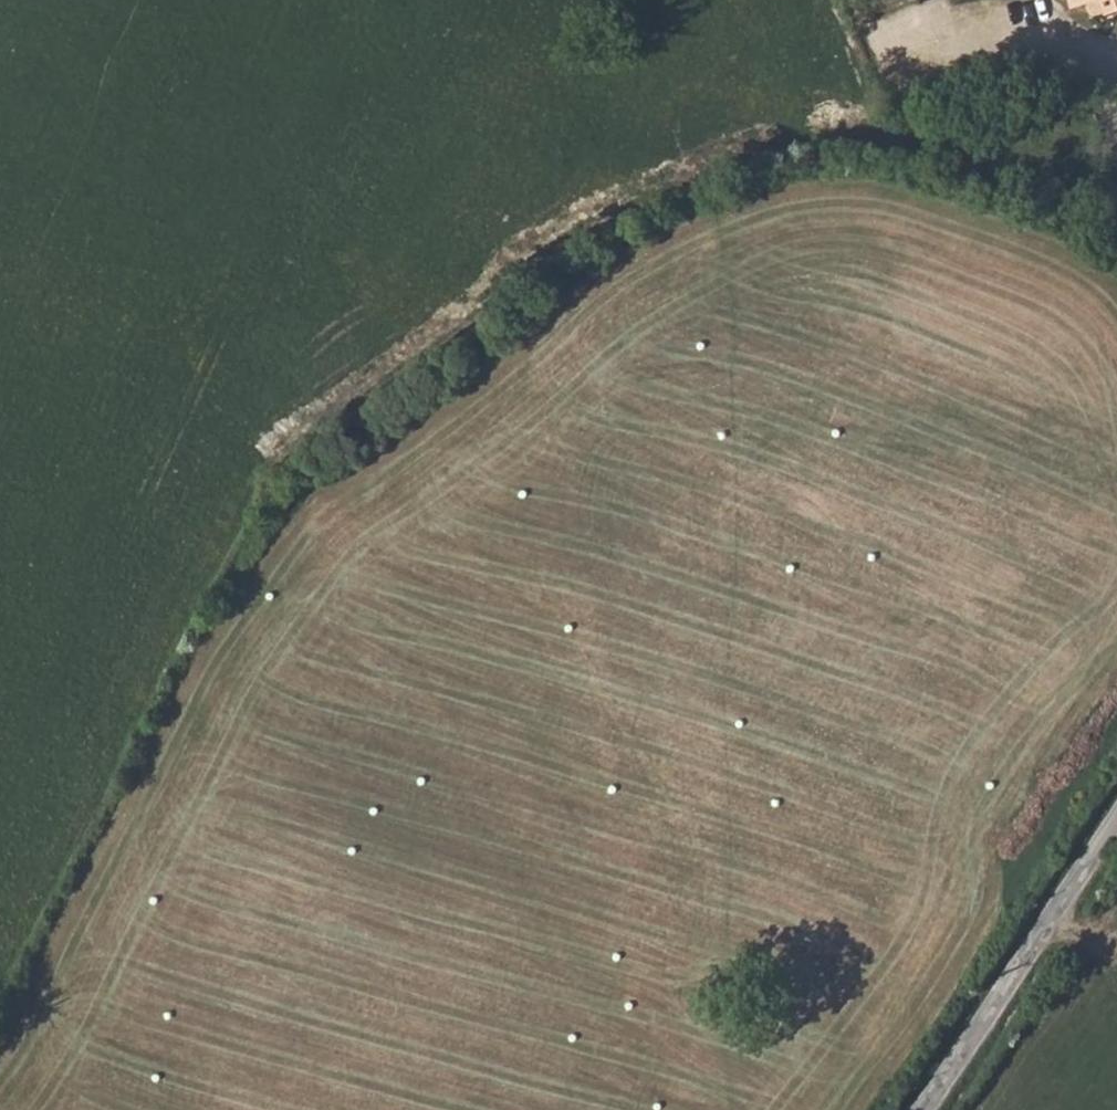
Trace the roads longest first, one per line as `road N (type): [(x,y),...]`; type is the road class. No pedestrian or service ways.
road 1 (unclassified): [(931,1109),(1116,835)]

